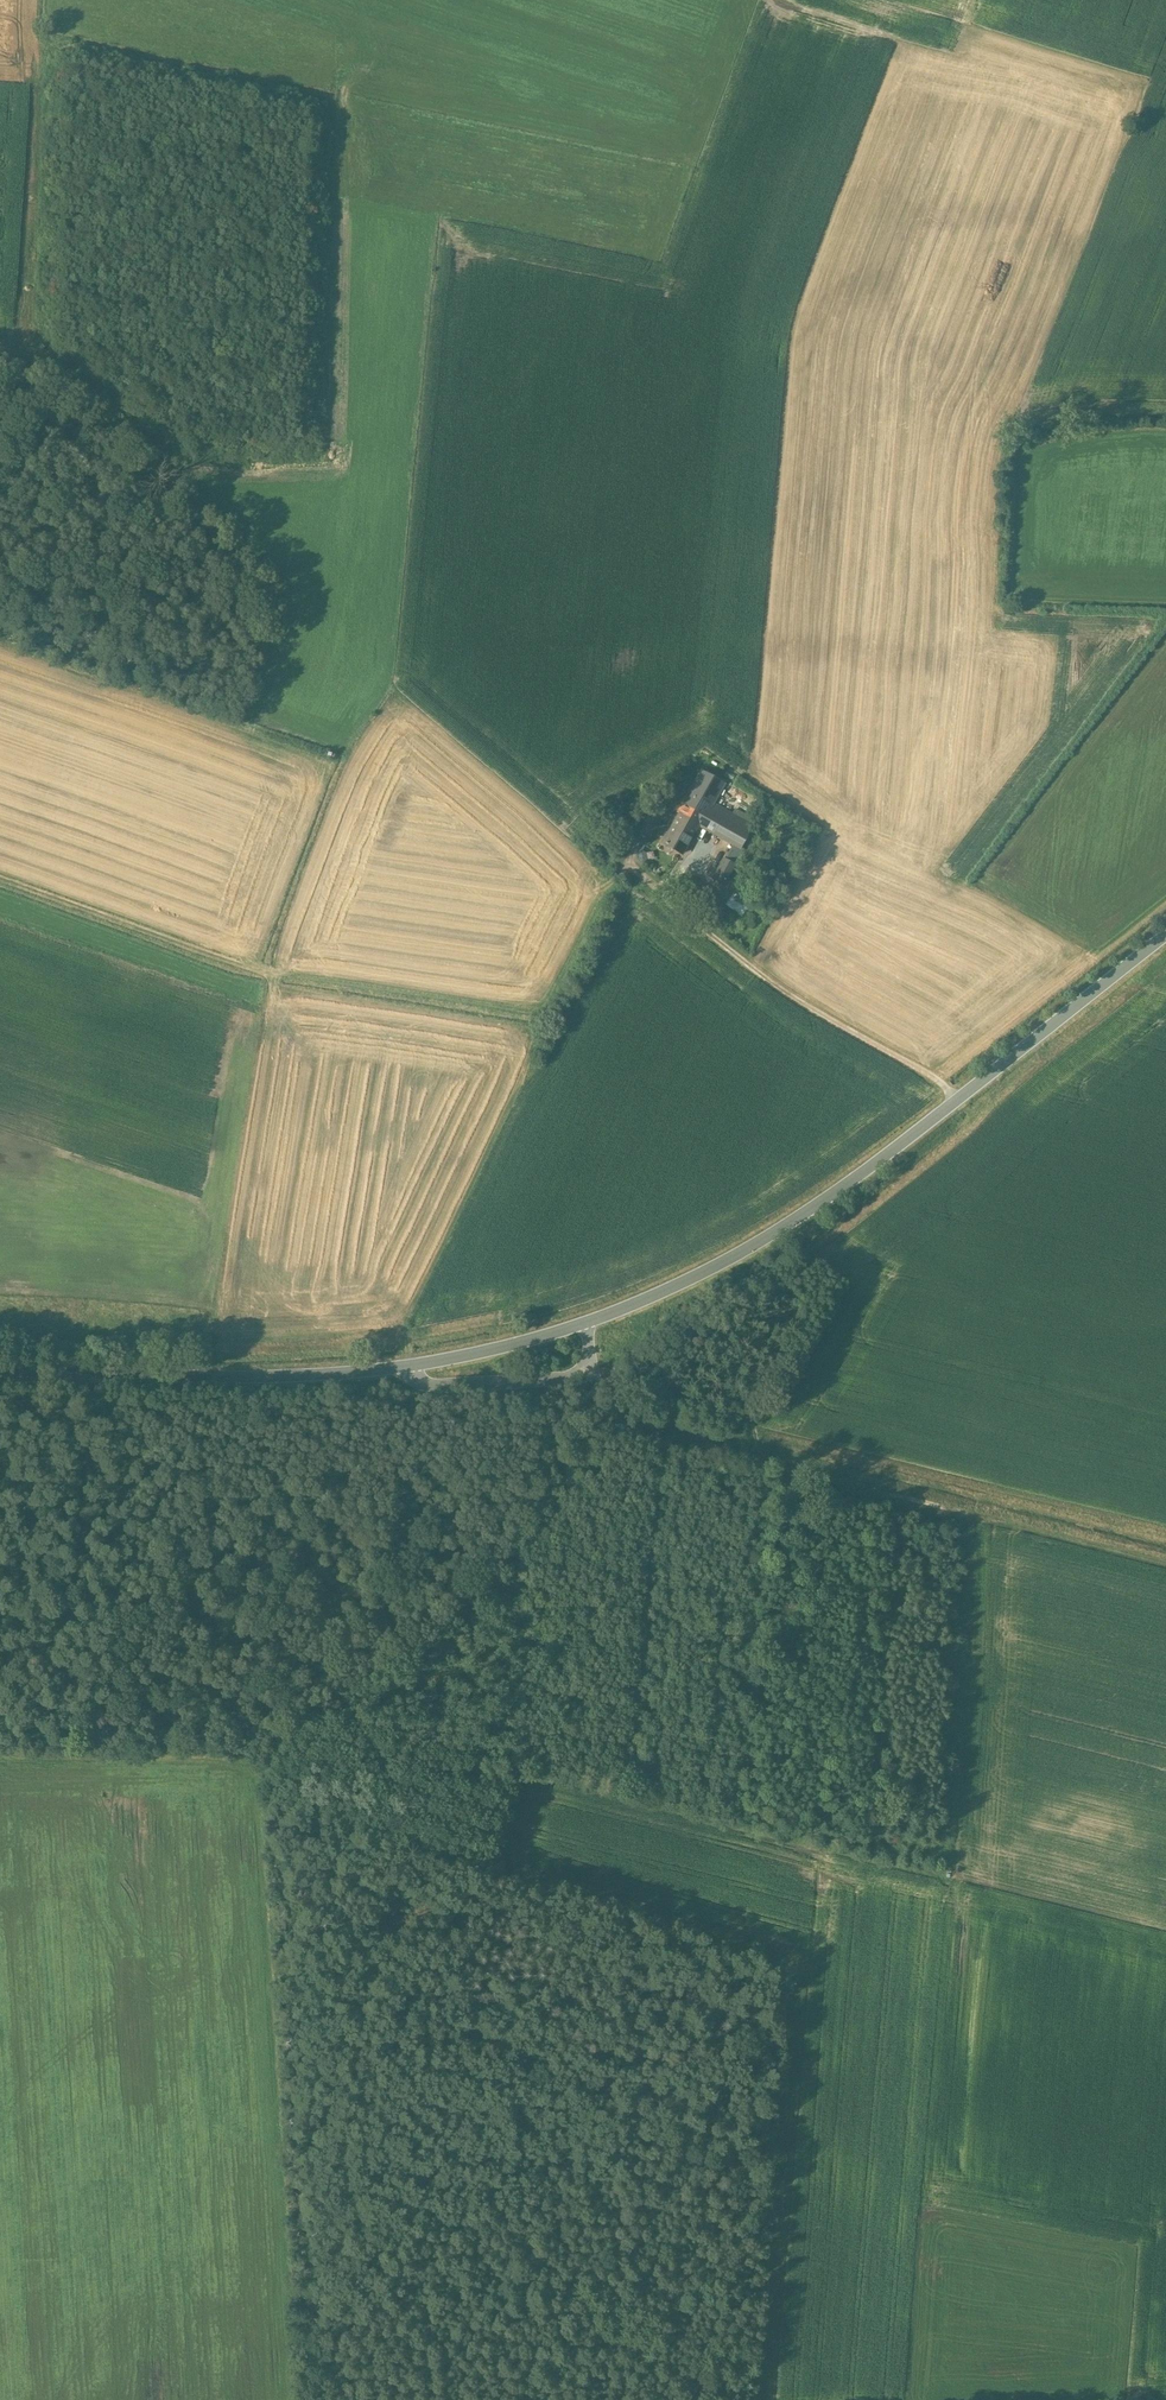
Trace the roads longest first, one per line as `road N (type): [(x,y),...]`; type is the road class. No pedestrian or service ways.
road 1 (tertiary): [(1165,935),(789,1223),(692,1278),(588,1322),(401,1367),(292,1377),(0,1371)]
road 2 (track): [(0,881),(263,972),(534,1017),(547,1011),(611,881),(628,863)]
road 3 (track): [(585,1373),(626,1426),(1165,1561)]
road 4 (track): [(628,863),(780,989),(961,1096)]
road 5 (track): [(401,1367),(439,1388),(567,1380),(585,1373),(588,1322)]

